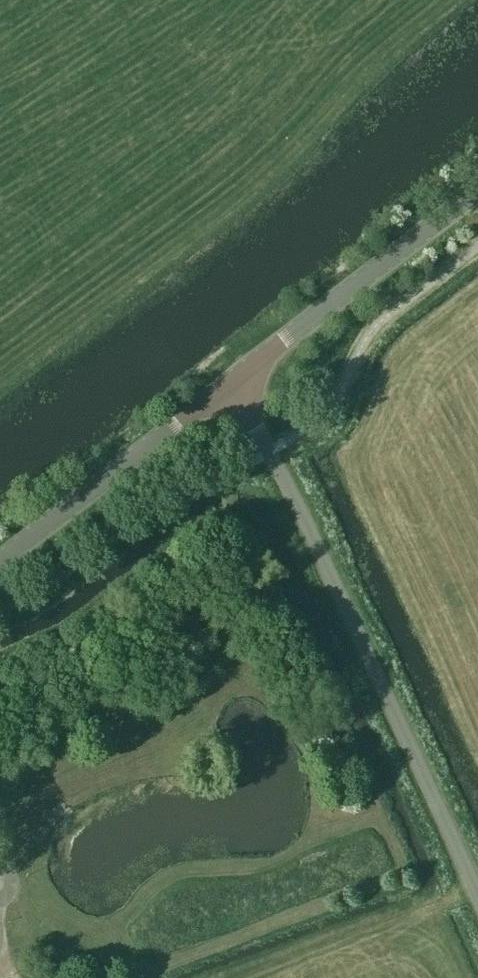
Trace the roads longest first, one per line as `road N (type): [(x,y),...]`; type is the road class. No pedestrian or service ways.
road 1 (unclassified): [(477,910),(235,376)]
road 2 (tertiary): [(235,376),(477,191)]
road 3 (tertiary): [(0,558),(235,376)]

